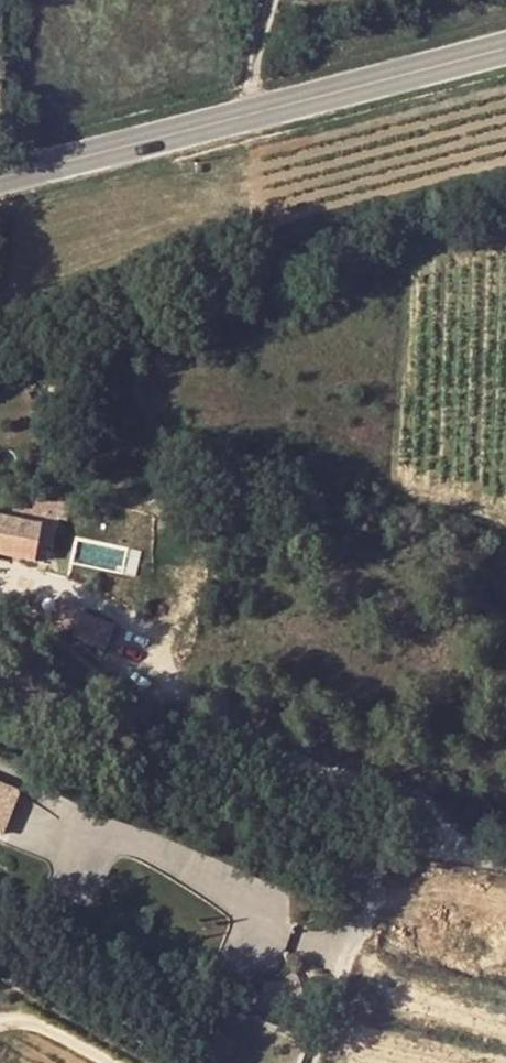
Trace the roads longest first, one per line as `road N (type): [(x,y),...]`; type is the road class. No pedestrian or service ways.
road 1 (secondary): [(505,45),(0,175)]
road 2 (unclassified): [(505,864),(399,850),(380,864),(304,1062)]

